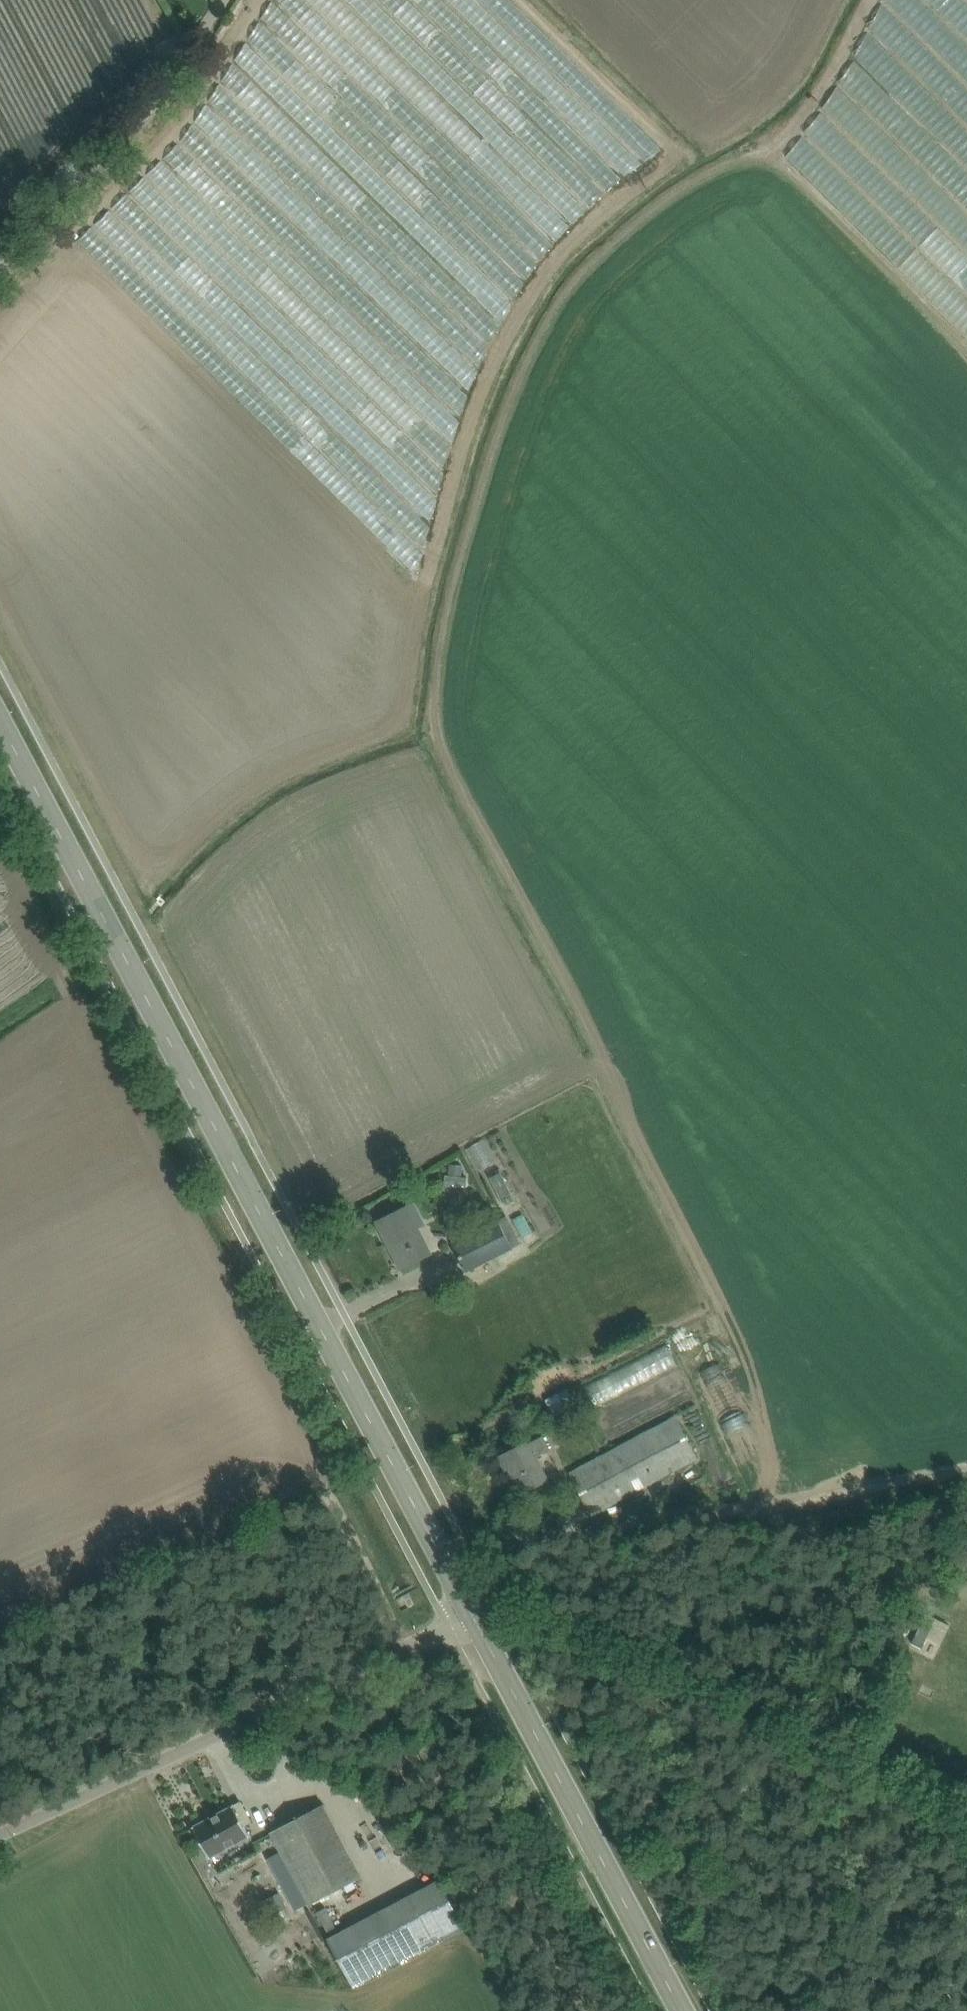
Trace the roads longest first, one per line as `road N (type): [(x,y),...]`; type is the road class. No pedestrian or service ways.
road 1 (secondary): [(472,1614),(0,723)]
road 2 (unclassified): [(0,1830),(472,1614)]
road 3 (secondary): [(683,2010),(472,1614)]

